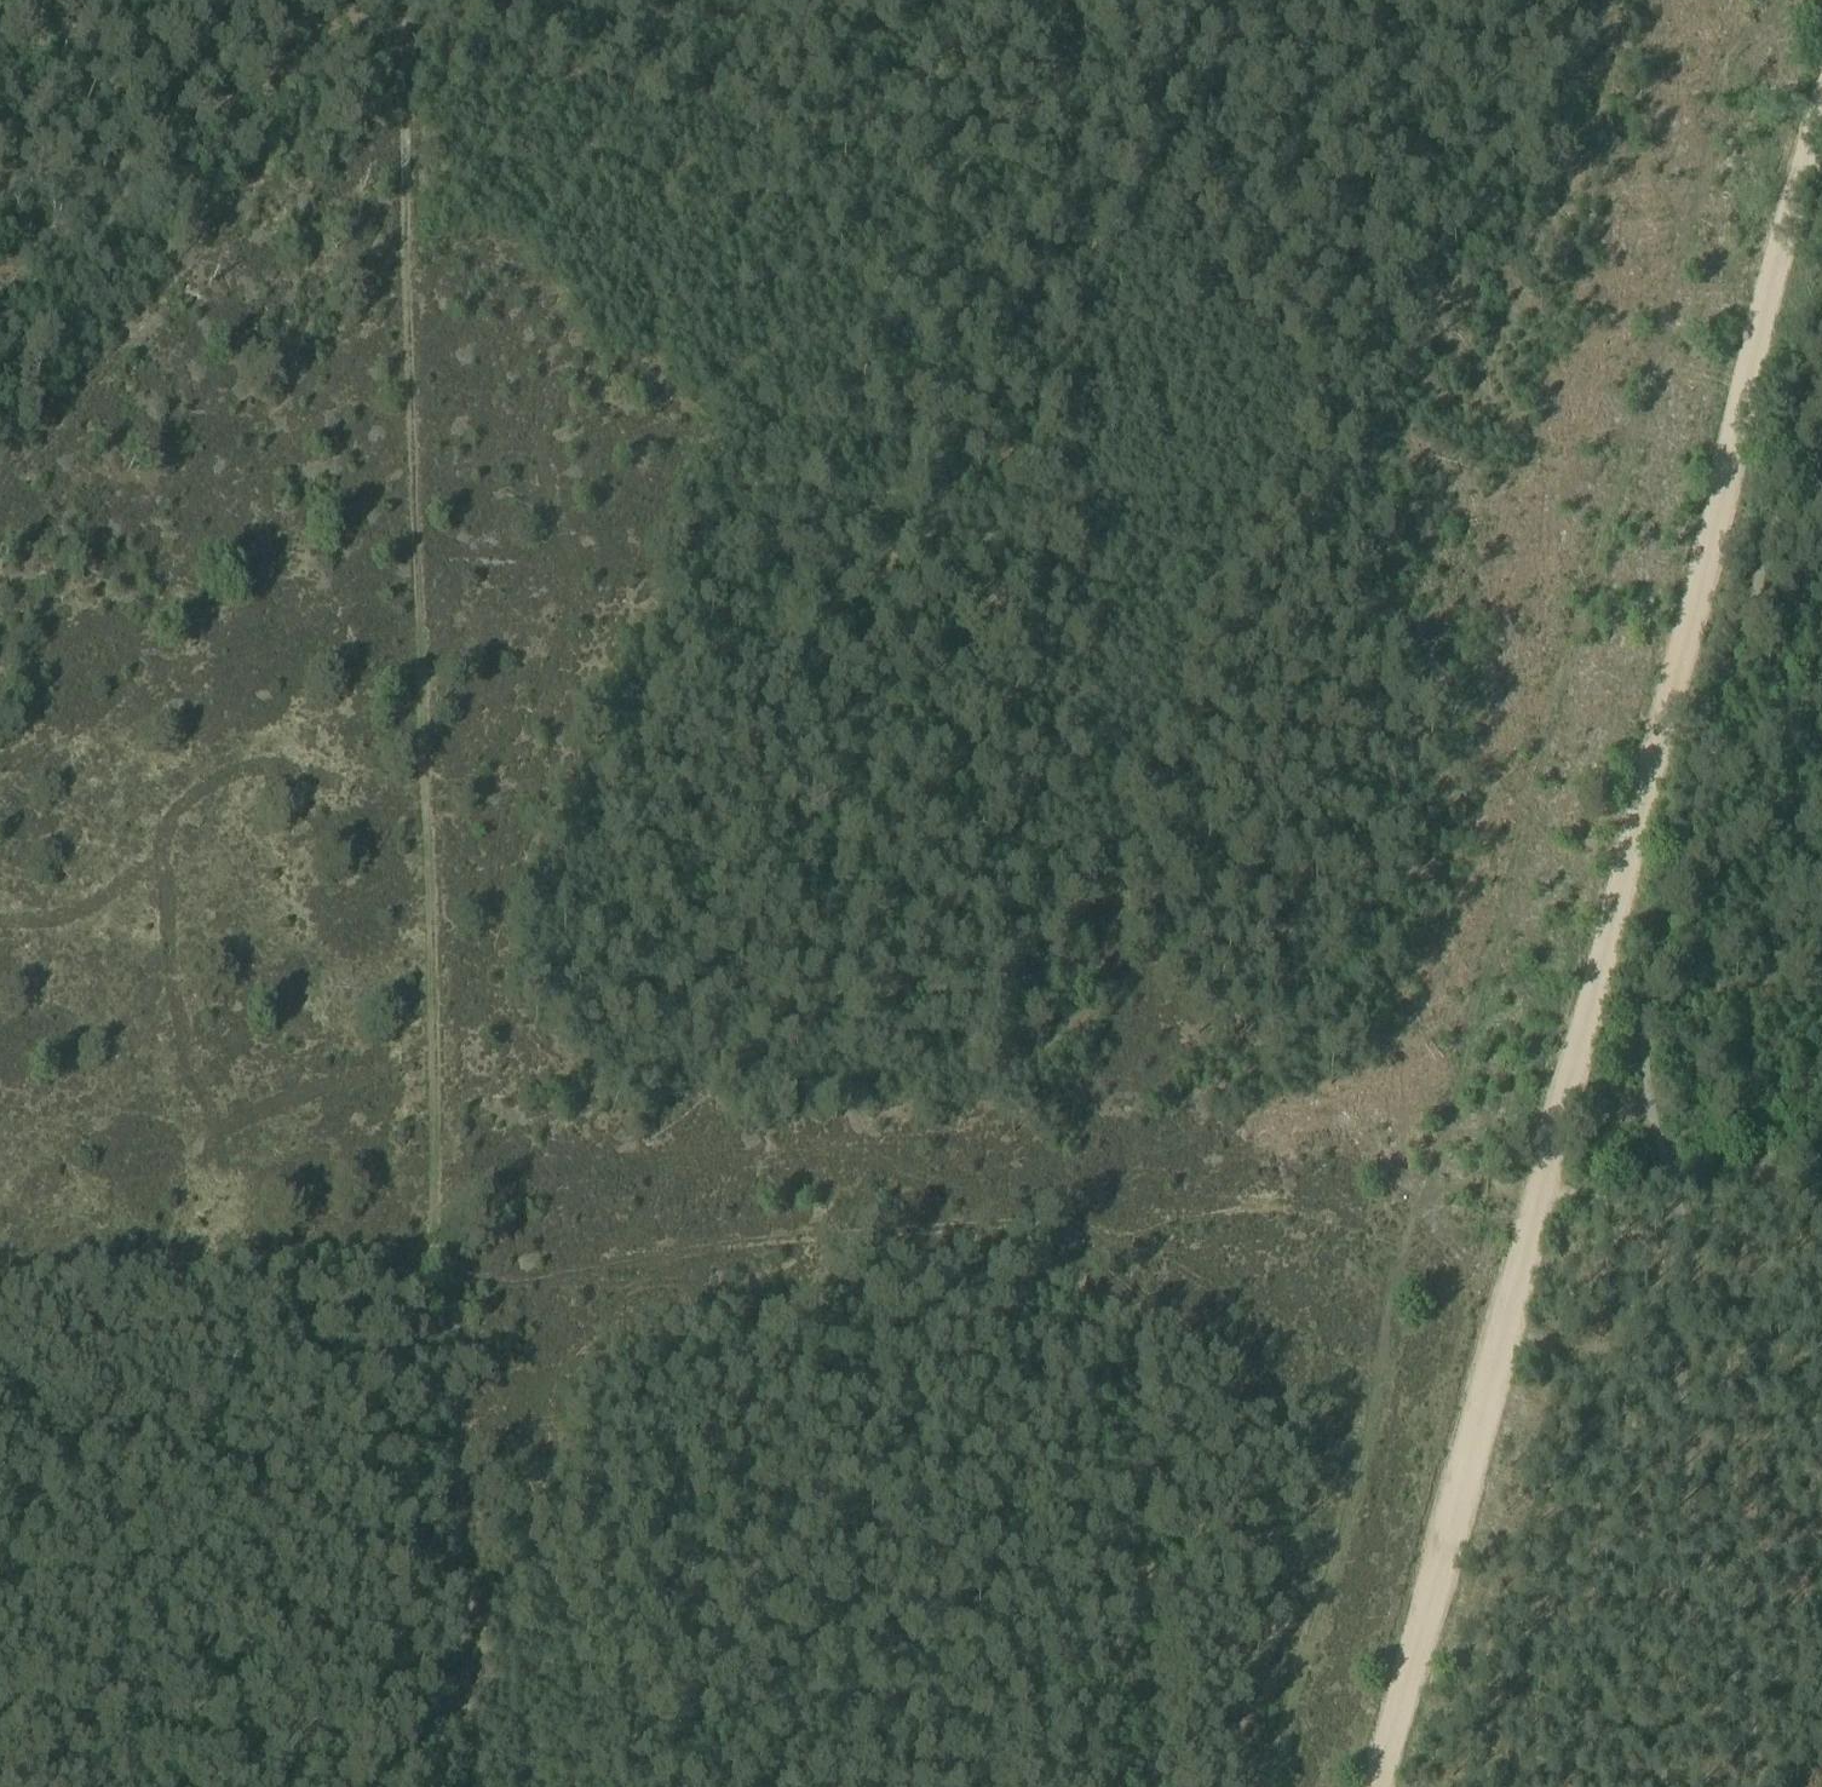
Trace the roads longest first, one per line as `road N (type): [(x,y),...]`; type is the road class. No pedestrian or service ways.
road 1 (track): [(1565,1103),(1649,743),(1821,86)]
road 2 (track): [(1544,1195),(1372,1786)]
road 3 (track): [(1821,1200),(1679,1205)]
road 4 (track): [(1679,1205),(1544,1195)]

